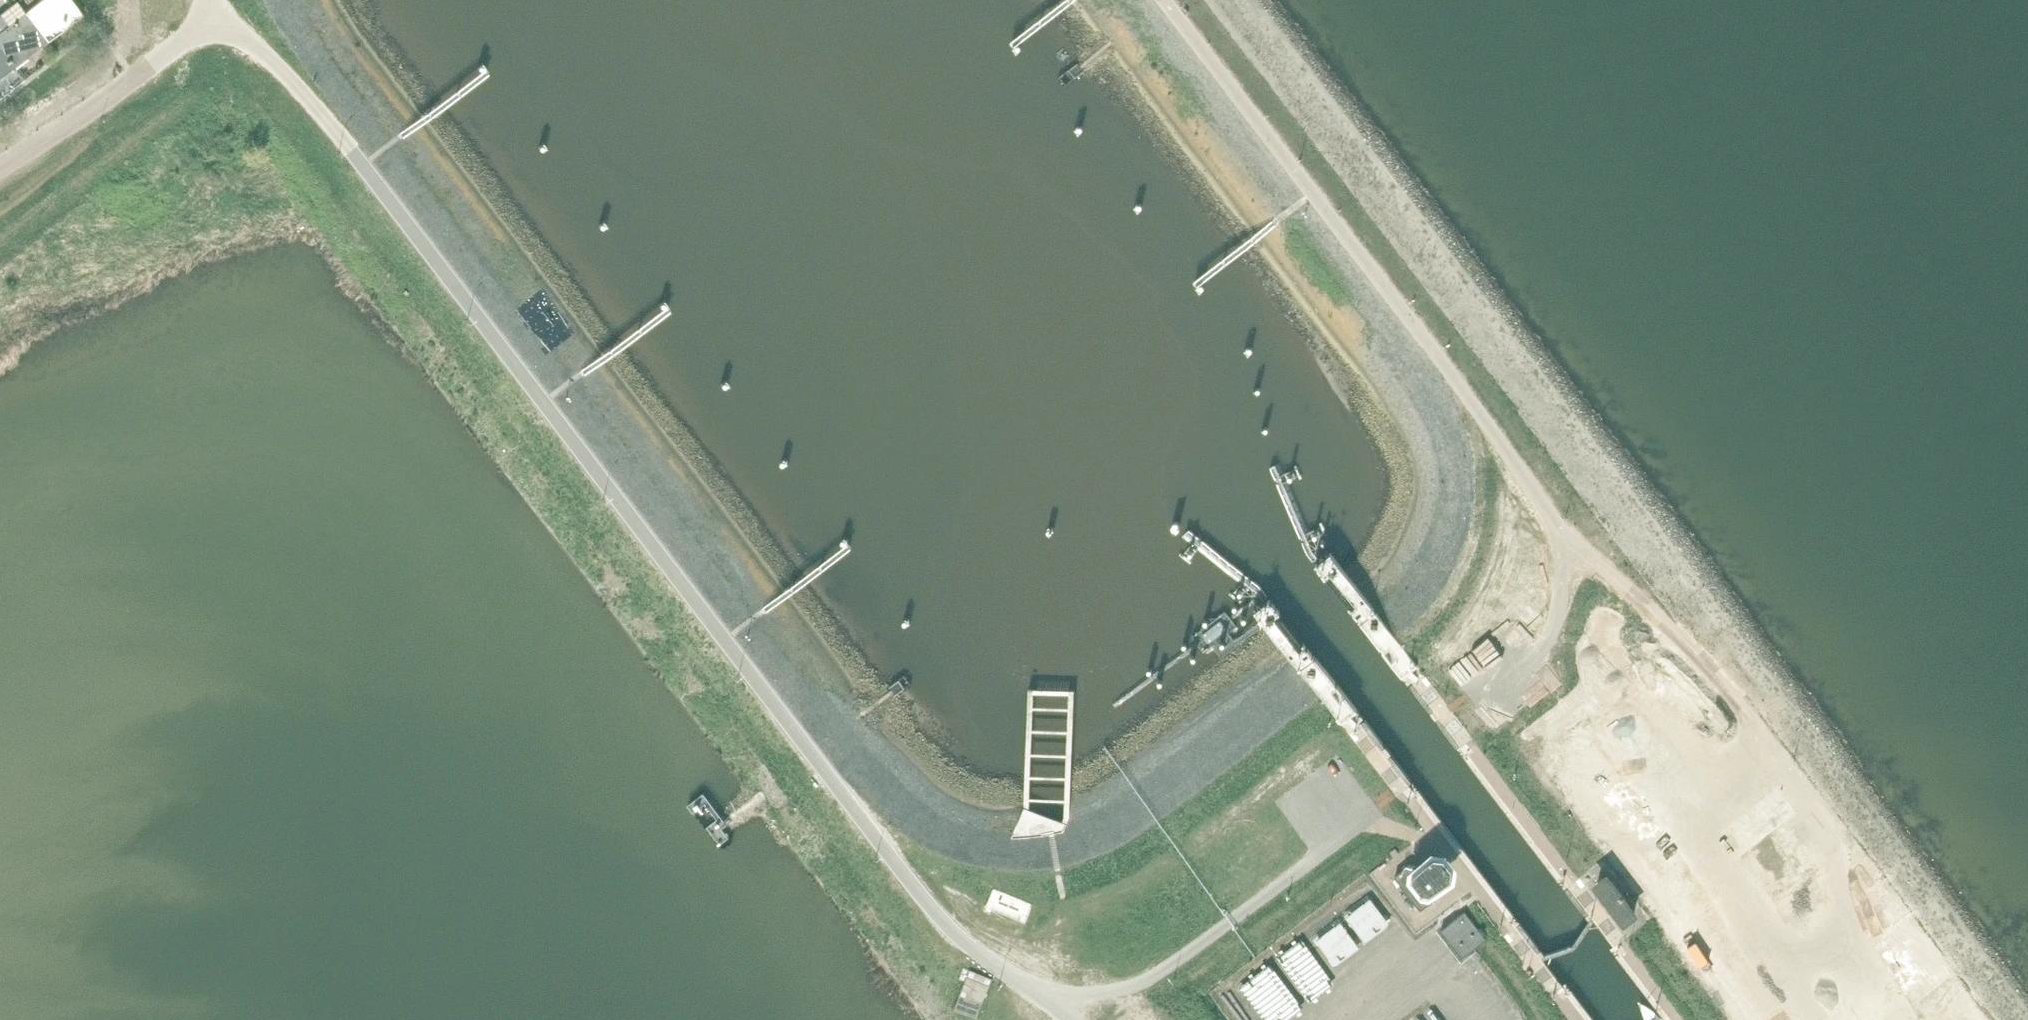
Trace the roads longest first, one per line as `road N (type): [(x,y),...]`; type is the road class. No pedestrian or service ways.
road 1 (unclassified): [(1071,1019),(935,912),(353,148),(261,47),(218,24),(205,25),(0,169)]

